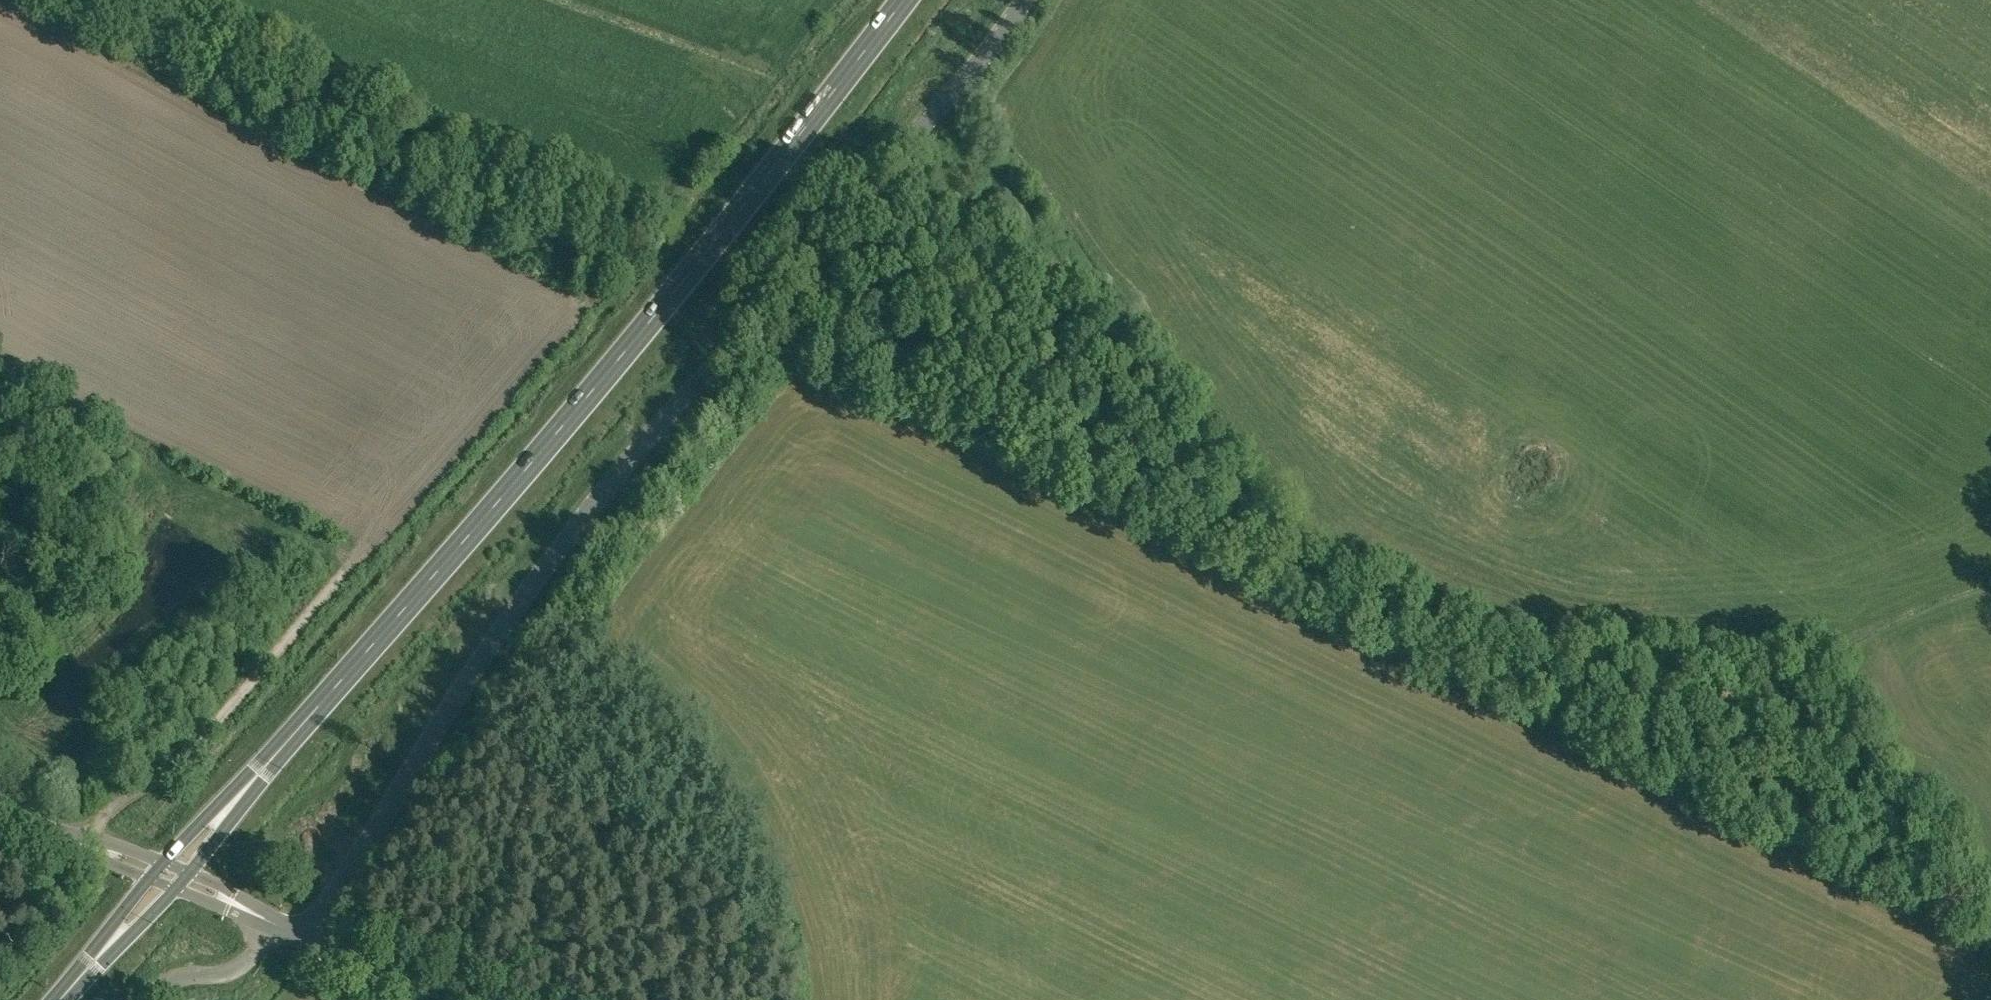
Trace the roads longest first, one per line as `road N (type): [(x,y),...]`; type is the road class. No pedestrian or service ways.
road 1 (unclassified): [(306,938),(525,593),(1027,0)]
road 2 (primary): [(217,818),(528,472),(906,0)]
road 3 (track): [(75,839),(110,803),(162,777),(333,587),(368,531)]
road 4 (track): [(971,320),(796,269)]
road 5 (unclassified): [(460,999),(306,938)]
road 6 (unclassified): [(279,927),(248,967),(173,984),(151,999)]

